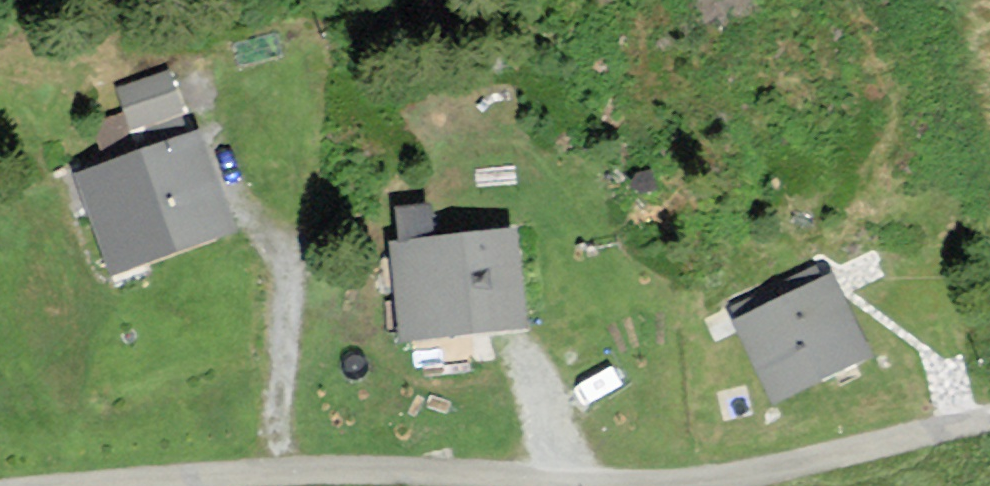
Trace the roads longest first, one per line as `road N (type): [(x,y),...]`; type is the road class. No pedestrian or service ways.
road 1 (track): [(100,485),(318,470),(601,485)]
road 2 (track): [(683,485),(989,422)]
road 3 (track): [(250,212),(285,255),(282,473)]
road 4 (track): [(521,352),(575,467),(575,485)]

